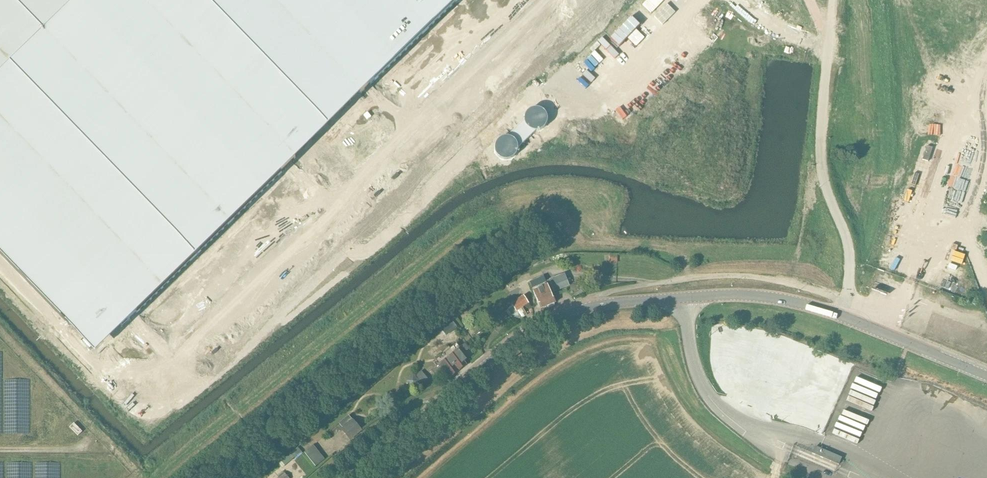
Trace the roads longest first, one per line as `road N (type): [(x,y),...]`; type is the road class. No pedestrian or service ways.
road 1 (tertiary): [(866,326),(758,296),(572,312),(515,340),(349,477)]
road 2 (tertiary): [(893,280),(920,151),(910,0)]
road 3 (tertiary): [(986,376),(866,326)]

